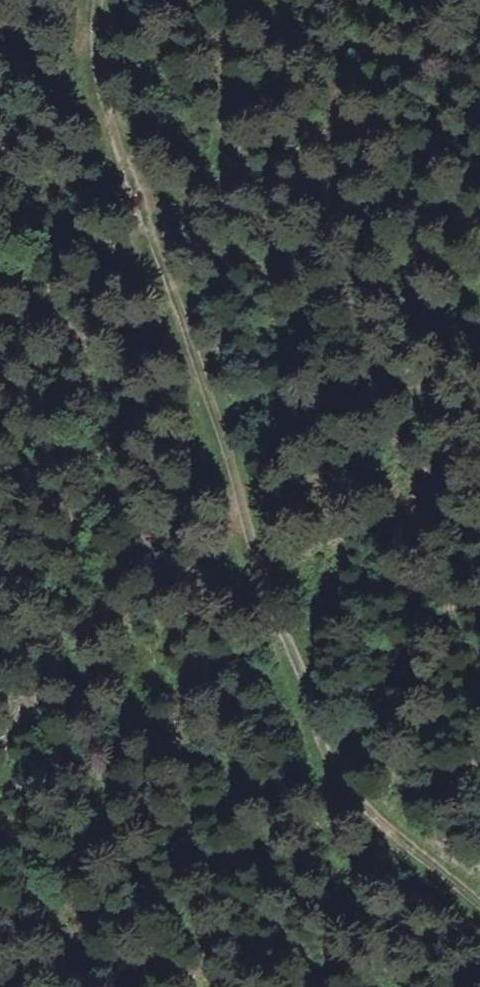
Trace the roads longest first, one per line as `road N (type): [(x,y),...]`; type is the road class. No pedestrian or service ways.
road 1 (track): [(479,906),(339,784),(325,753),(98,90),(95,0)]

